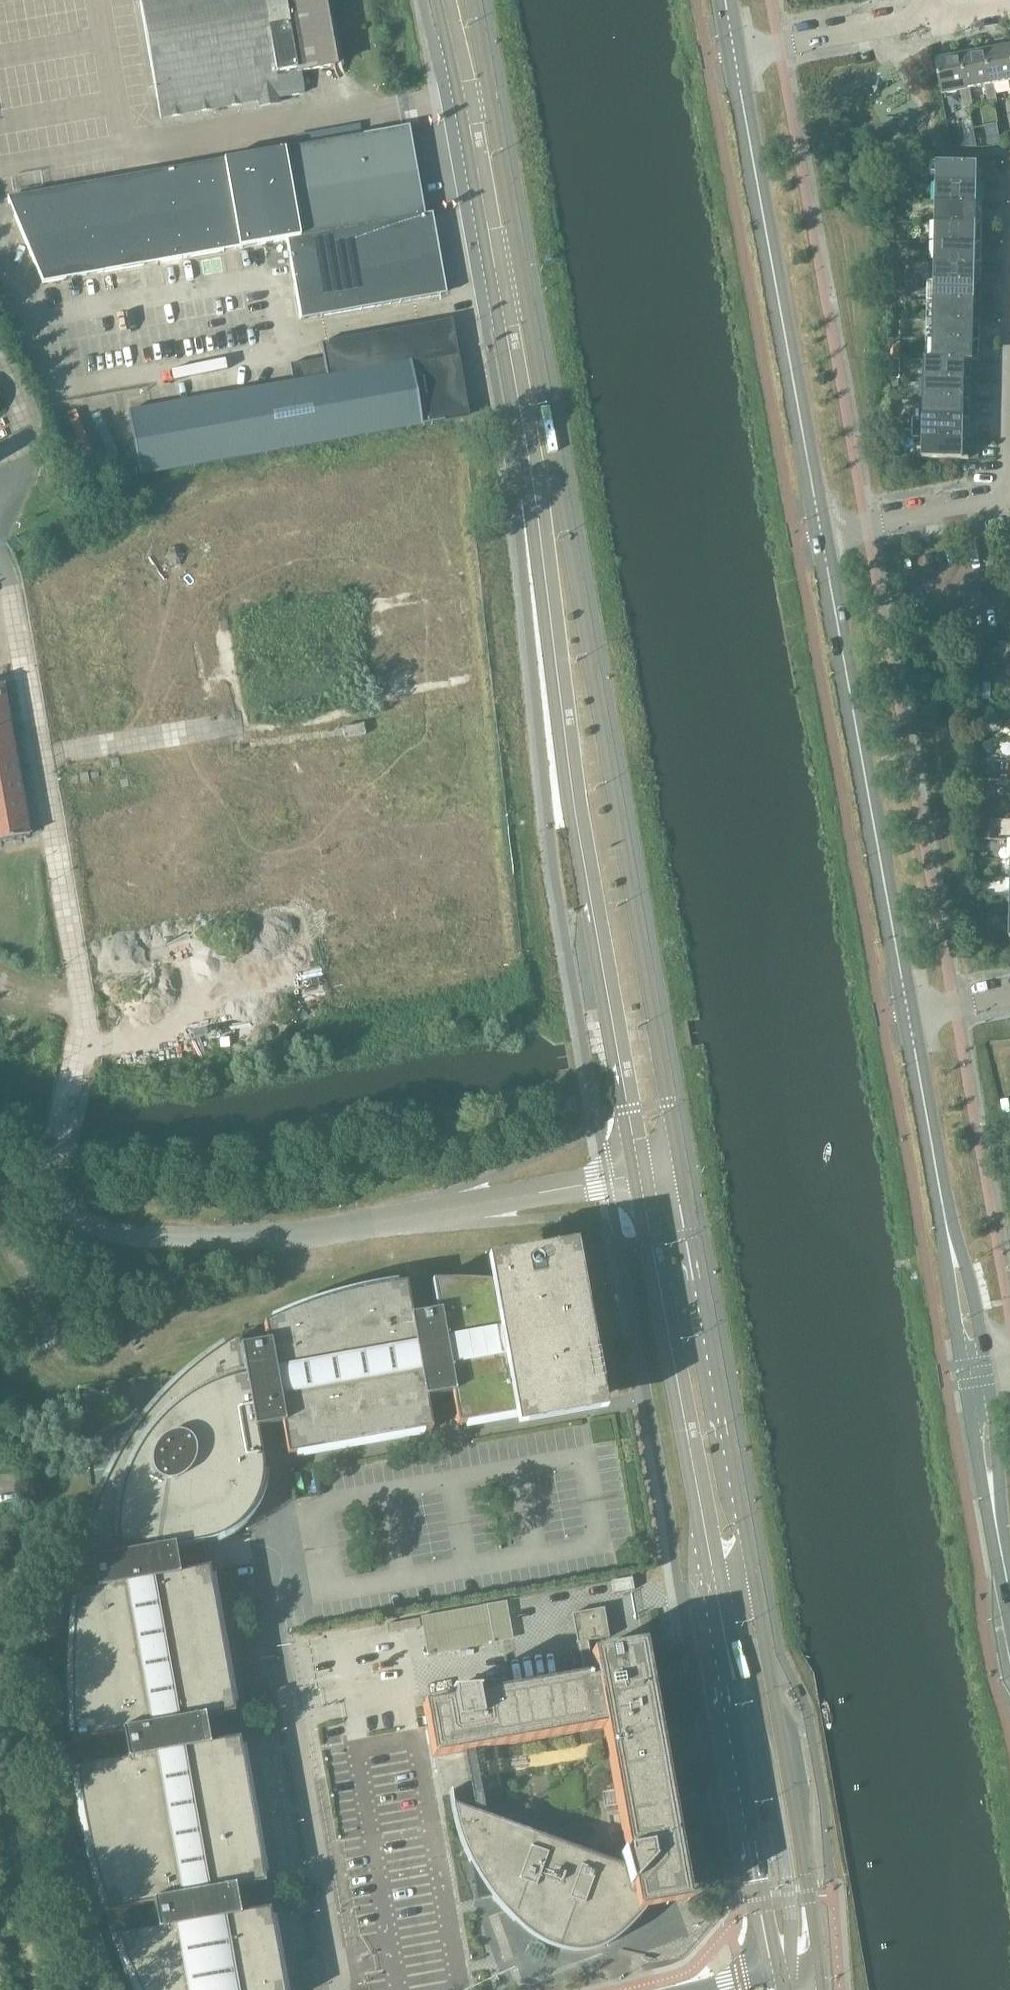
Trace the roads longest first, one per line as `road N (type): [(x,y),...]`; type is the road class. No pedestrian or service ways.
road 1 (secondary): [(815,1985),(791,1794),(677,1173)]
road 2 (secondary): [(639,1179),(754,1881),(780,1988)]
road 3 (secondary): [(541,433),(556,628),(639,1179)]
road 4 (secondary): [(677,1173),(541,433)]
road 5 (residential): [(639,1179),(311,1233),(114,1236),(77,1221),(53,1179),(74,1083)]
road 6 (secondary): [(909,1013),(822,533)]
road 7 (secondary): [(822,533),(735,57)]
road 8 (unclassified): [(342,1989),(285,1601)]
road 9 (secondary): [(976,1371),(909,1013)]
road 10 (secondary): [(541,433),(482,128)]
road 11 (secondary): [(1009,1587),(976,1371)]
road 12 (residential): [(735,57),(926,17)]
road 13 (residential): [(822,533),(1009,496)]
road 14 (secondary): [(446,0),(465,96),(482,128)]
road 15 (secondary): [(482,128),(490,93),(475,0)]

